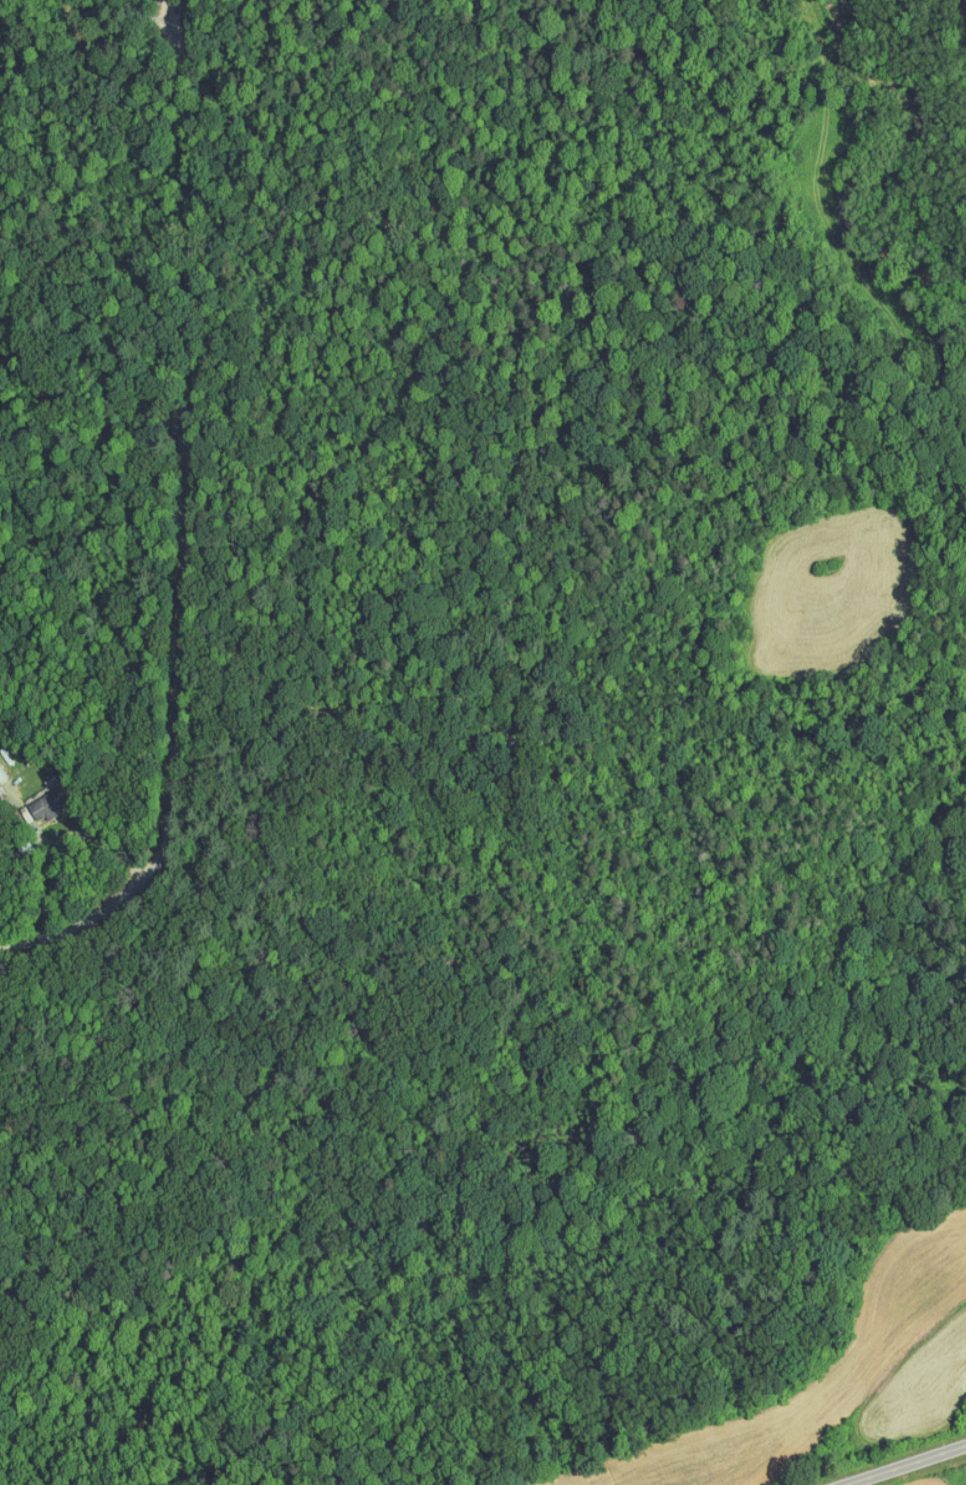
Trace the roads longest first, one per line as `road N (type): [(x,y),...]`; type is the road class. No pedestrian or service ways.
road 1 (residential): [(0,957),(115,919),(159,882),(179,849),(196,437)]
road 2 (residential): [(196,437),(195,82),(178,33),(129,0)]
road 3 (residential): [(0,227),(52,261),(196,437)]
road 4 (residential): [(965,1447),(851,1484)]

